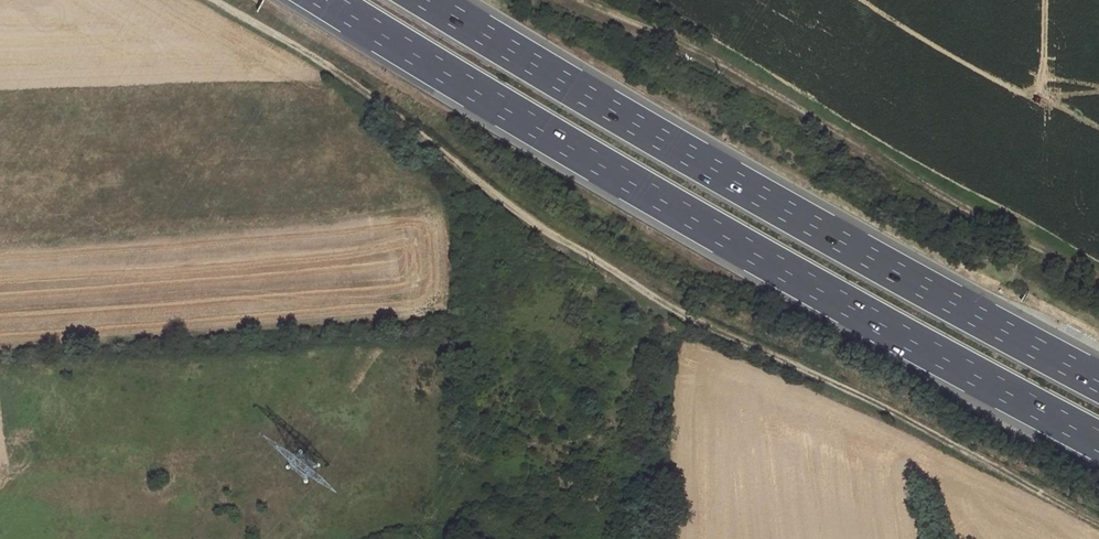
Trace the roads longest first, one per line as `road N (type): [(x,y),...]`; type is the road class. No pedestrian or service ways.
road 1 (track): [(217,0),(341,74),(516,213),(684,316),(1098,521)]
road 2 (motorway): [(326,0),(740,246),(1098,441)]
road 3 (motorway): [(1098,381),(428,0)]
road 4 (track): [(585,0),(741,71),(1098,278)]
road 5 (track): [(0,474),(263,449)]

